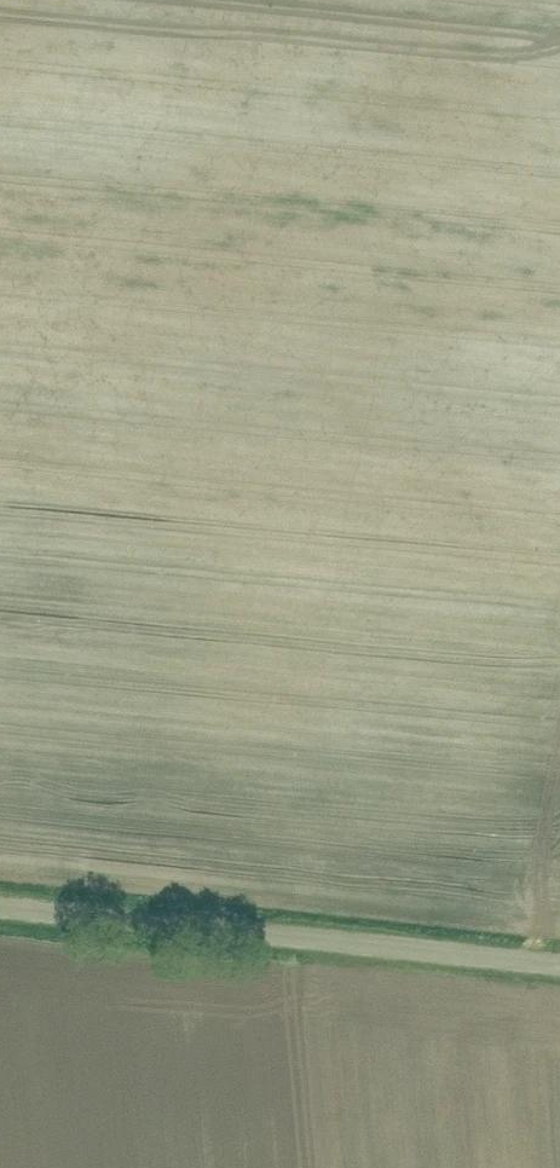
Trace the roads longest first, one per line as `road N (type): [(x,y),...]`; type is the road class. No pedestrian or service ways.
road 1 (unclassified): [(0,900),(559,963)]

